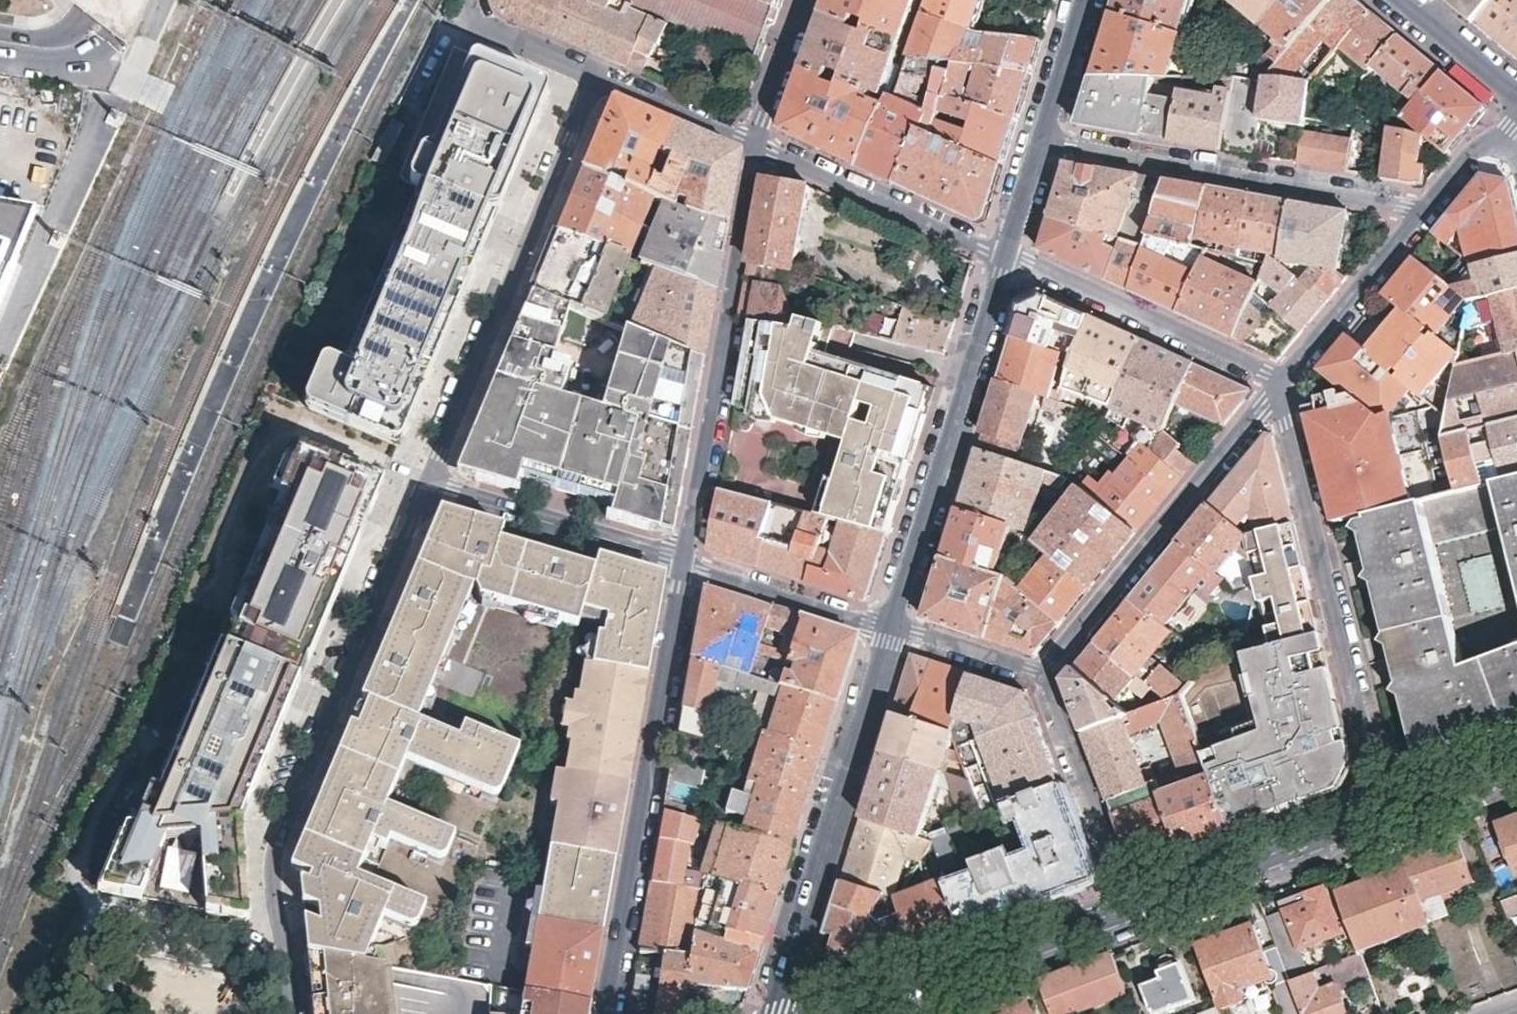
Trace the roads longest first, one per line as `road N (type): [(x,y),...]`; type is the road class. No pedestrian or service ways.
road 1 (residential): [(428,487),(279,850),(277,908),(293,1013)]
road 2 (residential): [(611,1013),(685,565)]
road 3 (residential): [(597,79),(428,487)]
road 4 (residential): [(1389,813),(1281,386)]
road 5 (residential): [(685,565),(756,140)]
road 6 (tertiary): [(892,632),(779,1013)]
road 7 (tertiary): [(1007,254),(892,632)]
road 8 (residential): [(1431,205),(1044,140)]
road 9 (residential): [(1281,386),(1043,676)]
road 10 (residential): [(1281,386),(1007,254)]
road 11 (secondary): [(853,1013),(1128,908)]
road 12 (secondary): [(1128,908),(1389,813)]
road 13 (residential): [(1007,254),(756,140)]
road 14 (residential): [(685,565),(428,487)]
road 15 (residential): [(1043,676),(1128,908)]
road 16 (residential): [(1431,205),(1281,386)]
road 17 (residential): [(892,632),(685,565)]
road 18 (residential): [(756,140),(597,79)]
road 19 (residential): [(597,79),(463,18),(471,0)]
road 20 (residential): [(1043,676),(892,632)]
road 21 (residential): [(756,140),(805,0)]
road 22 (tertiary): [(1087,0),(1044,140)]
road 23 (tertiary): [(1409,0),(1516,87)]
road 24 (secondary): [(1389,813),(1516,764)]
road 25 (residential): [(1516,105),(1431,205)]

